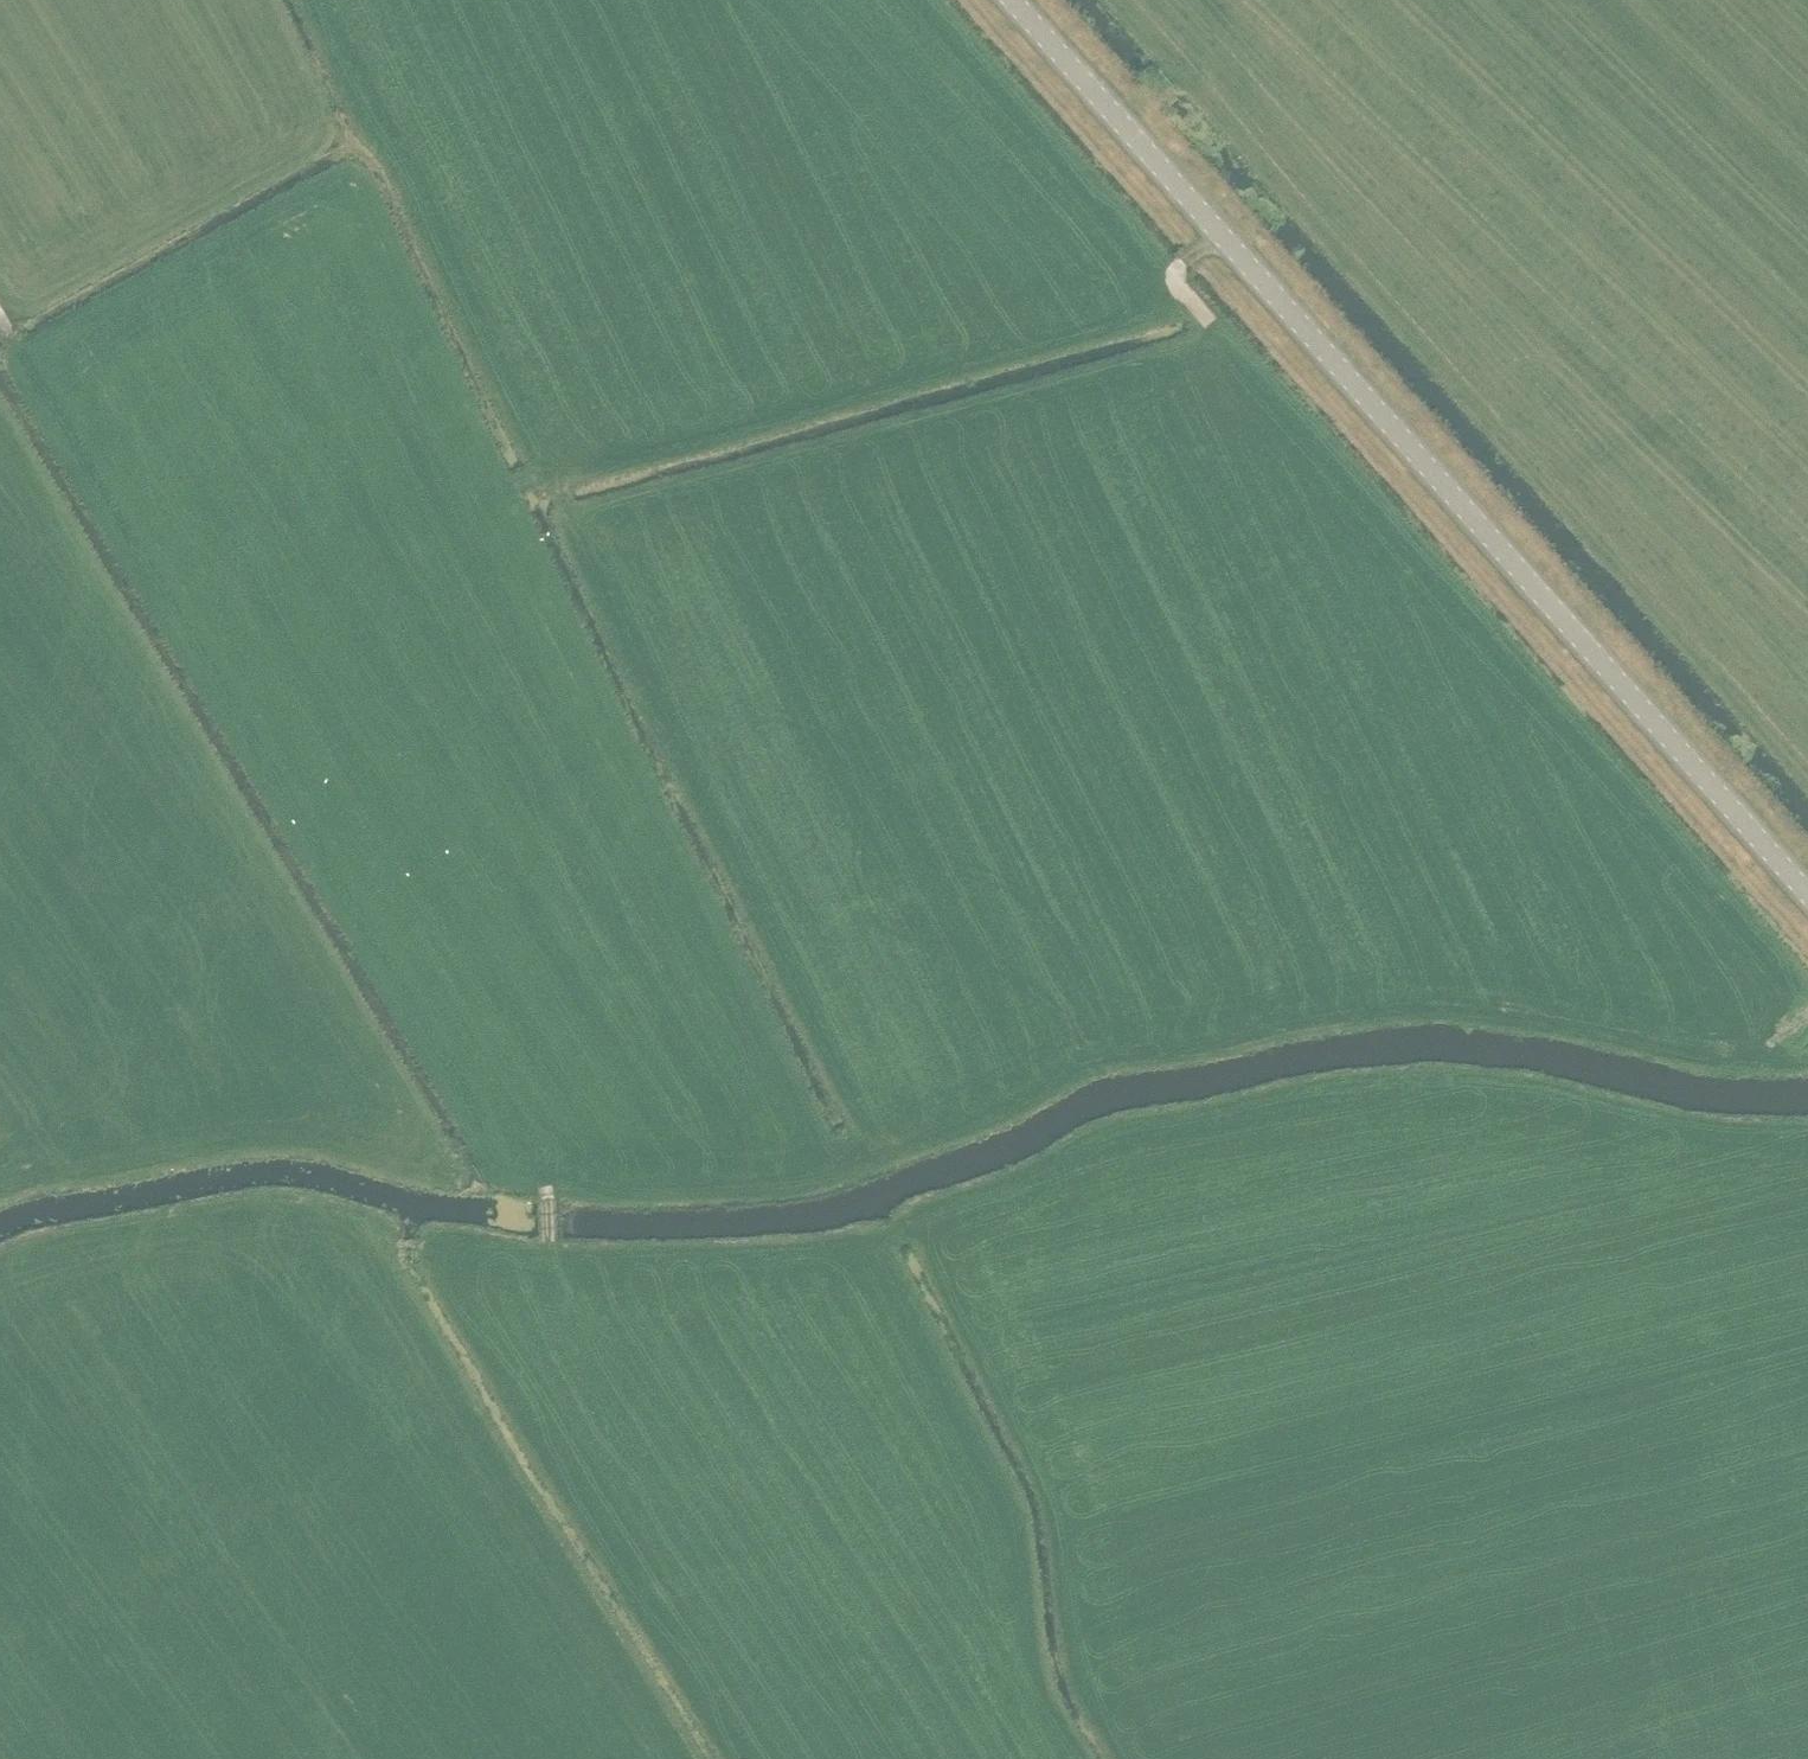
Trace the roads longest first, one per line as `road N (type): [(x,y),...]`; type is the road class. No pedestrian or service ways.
road 1 (tertiary): [(1807,896),(1010,0)]
road 2 (track): [(0,321),(481,1118),(534,1163),(543,1182),(547,1247)]

